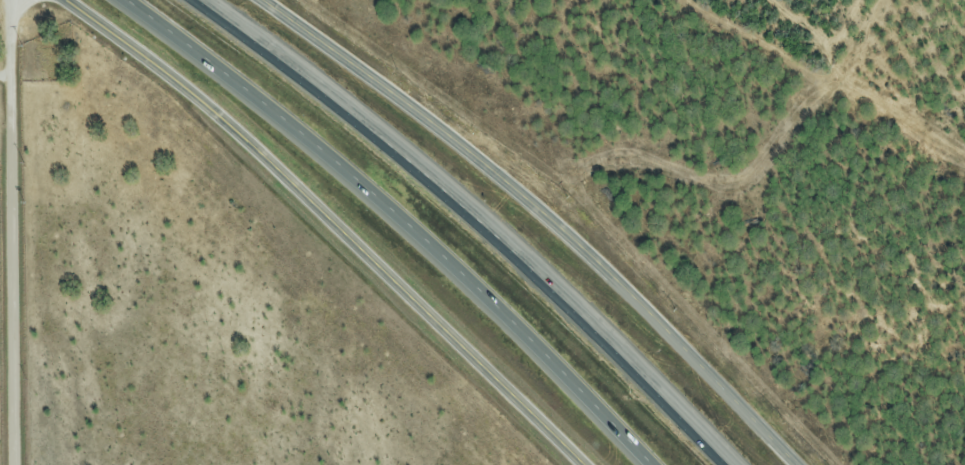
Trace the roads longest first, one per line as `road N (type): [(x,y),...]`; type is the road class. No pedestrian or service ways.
road 1 (tertiary): [(798,464),(605,265),(413,111),(257,0)]
road 2 (motorway): [(725,464),(573,307),(331,99),(194,0)]
road 3 (motorway): [(122,0),(512,319),(653,464)]
road 4 (tertiary): [(573,464),(200,102),(61,0)]
road 5 (residential): [(21,464),(7,0)]

